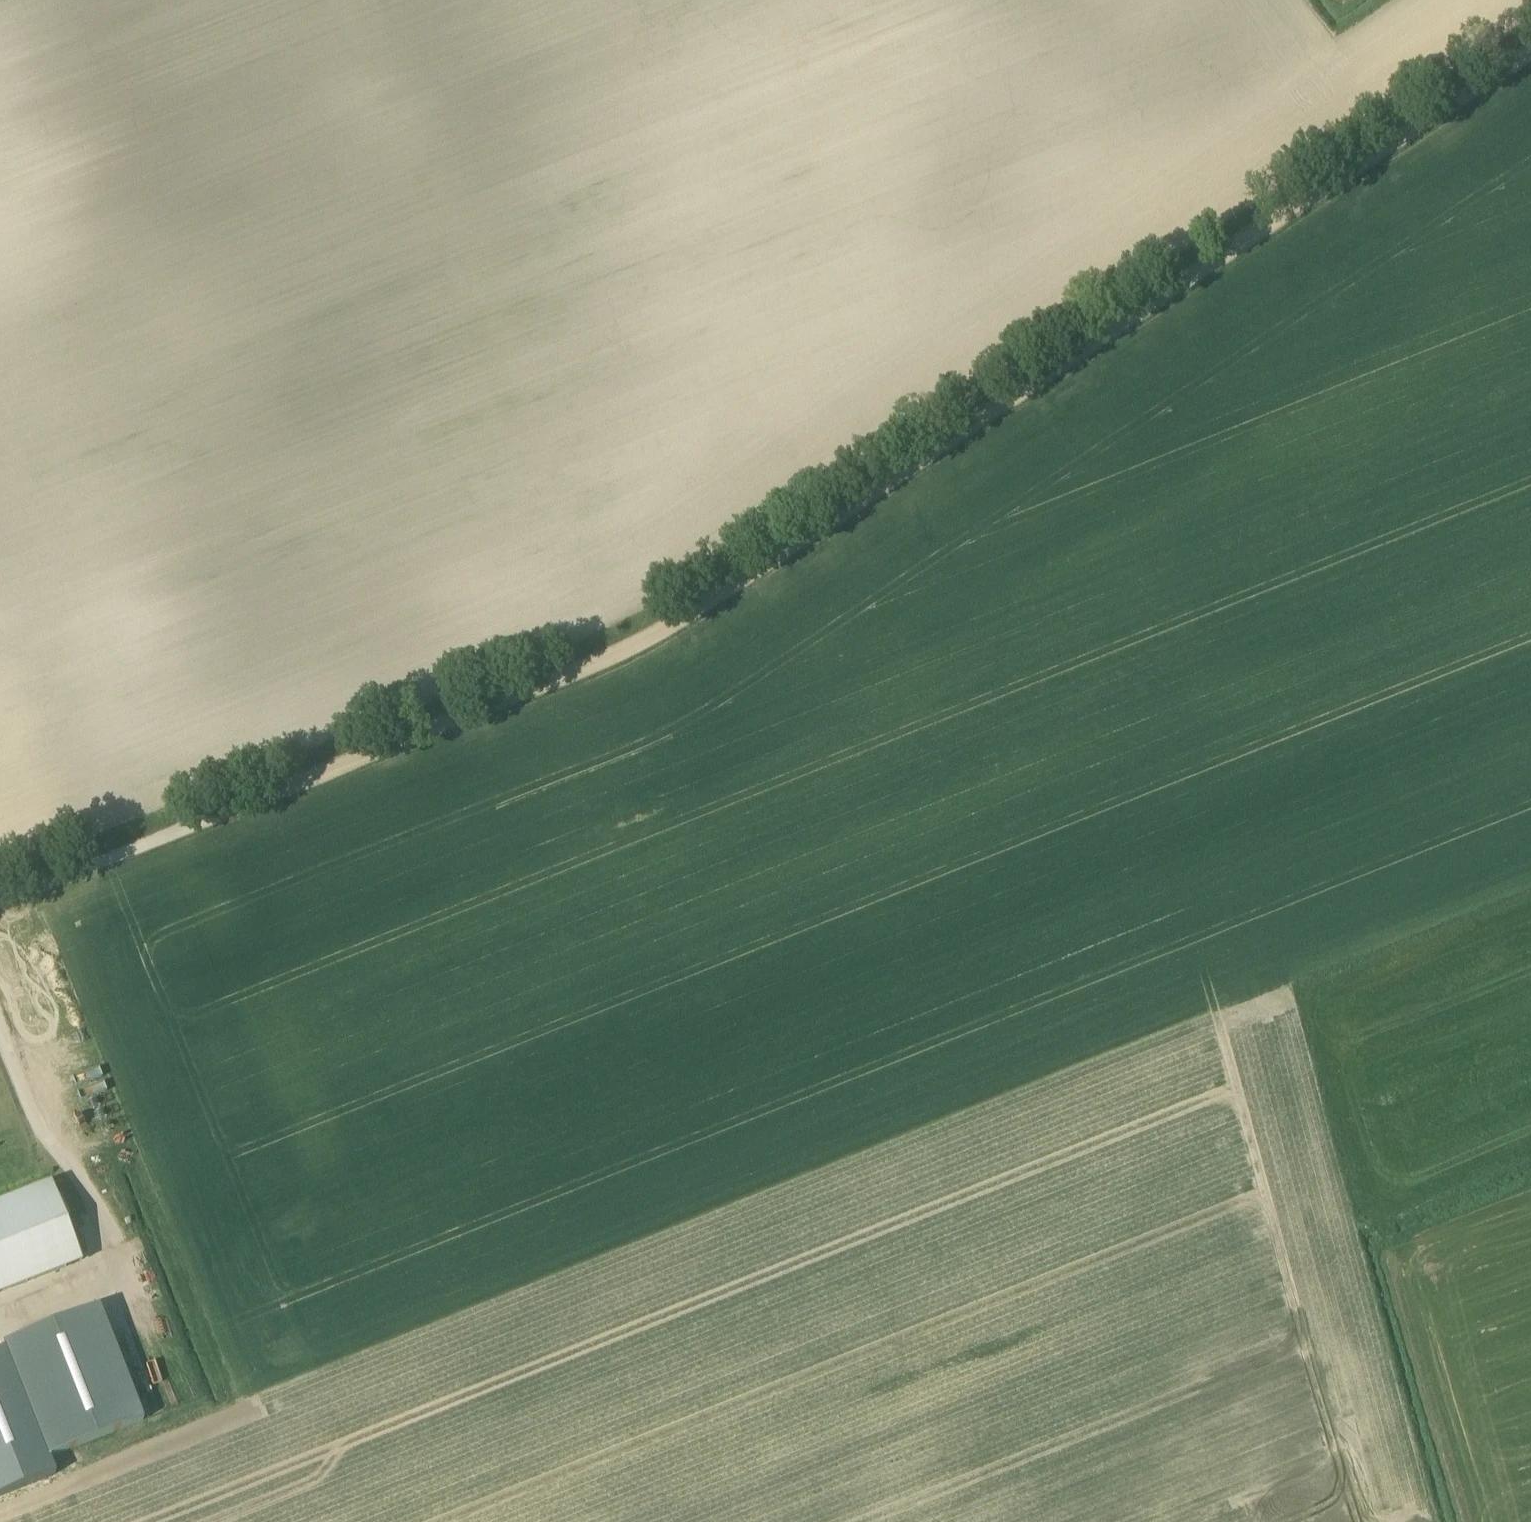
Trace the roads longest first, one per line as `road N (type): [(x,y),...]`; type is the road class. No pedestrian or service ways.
road 1 (track): [(0,904),(625,652),(1530,54)]

